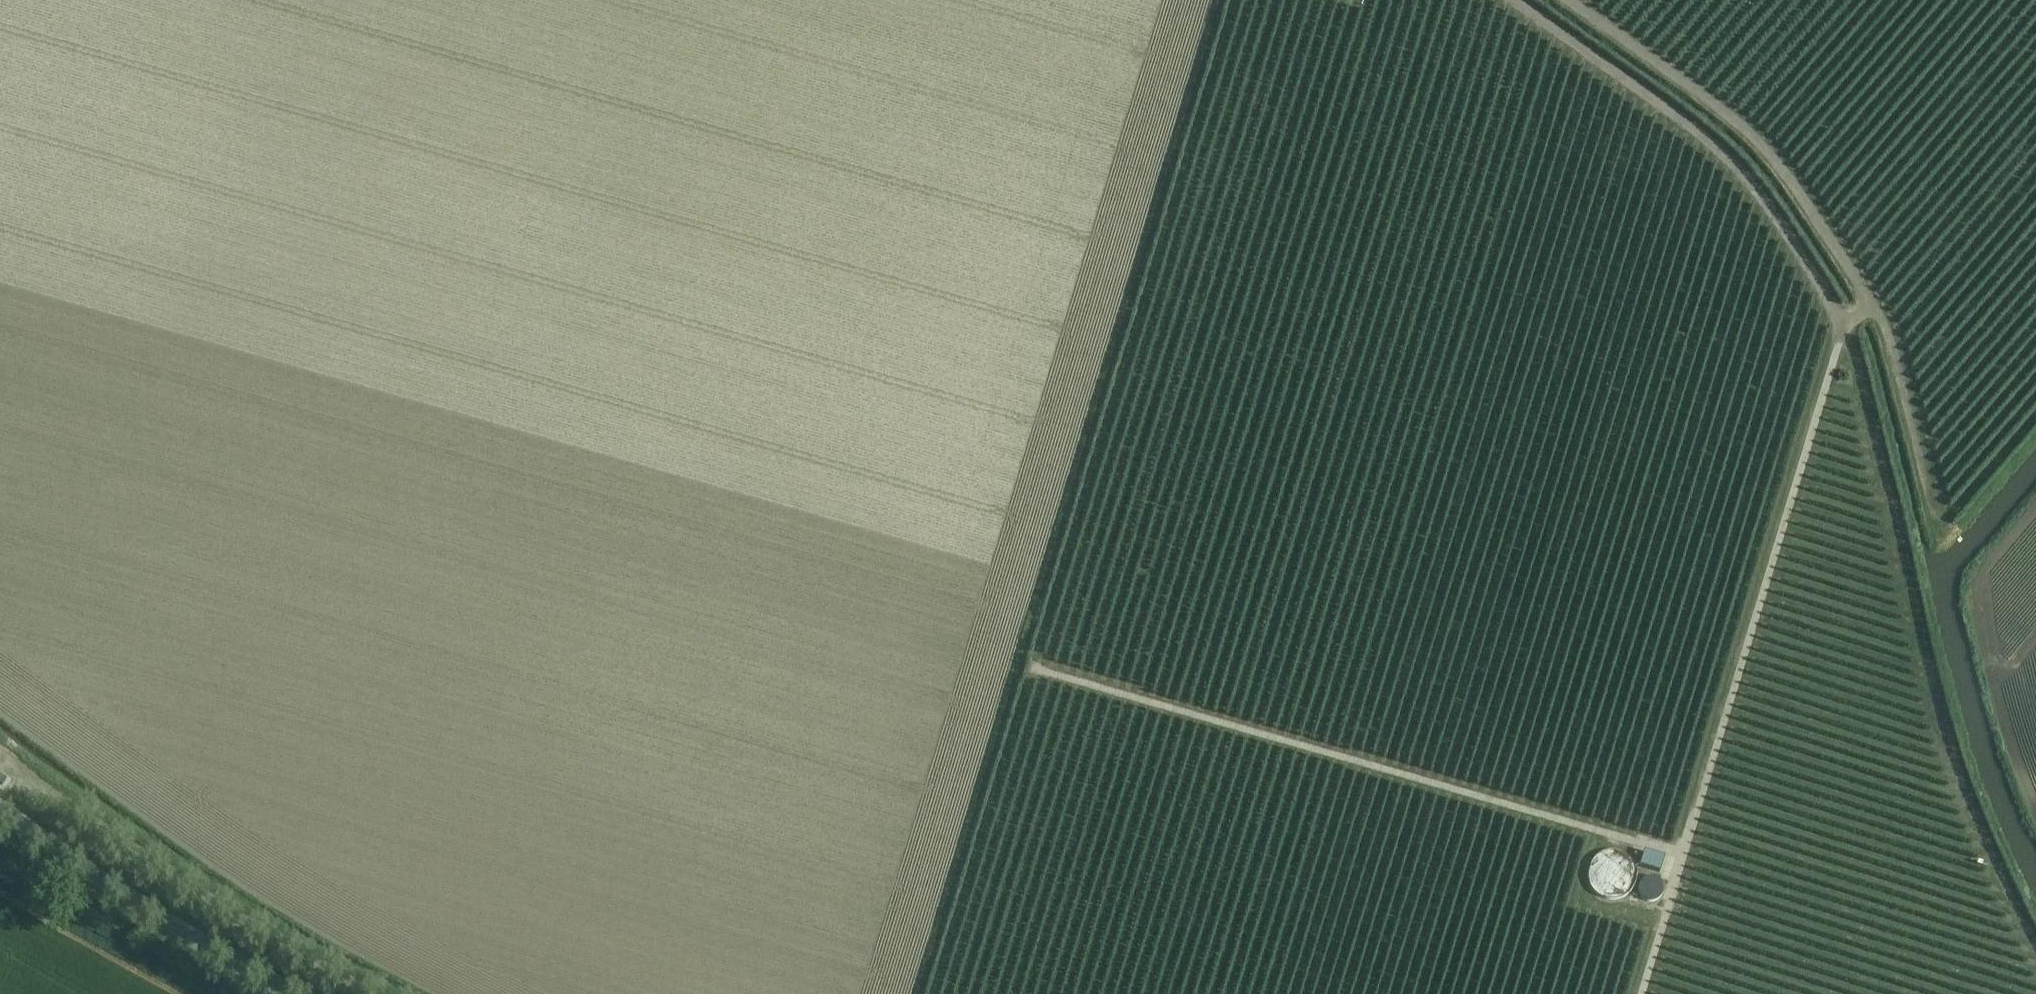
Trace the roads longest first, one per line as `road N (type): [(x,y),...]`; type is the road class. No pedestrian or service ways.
road 1 (track): [(1565,0),(1763,146),(1883,324),(1944,541)]
road 2 (track): [(1513,0),(1718,145),(1843,320),(1839,343)]
road 3 (tertiary): [(298,993),(150,915),(0,810)]

